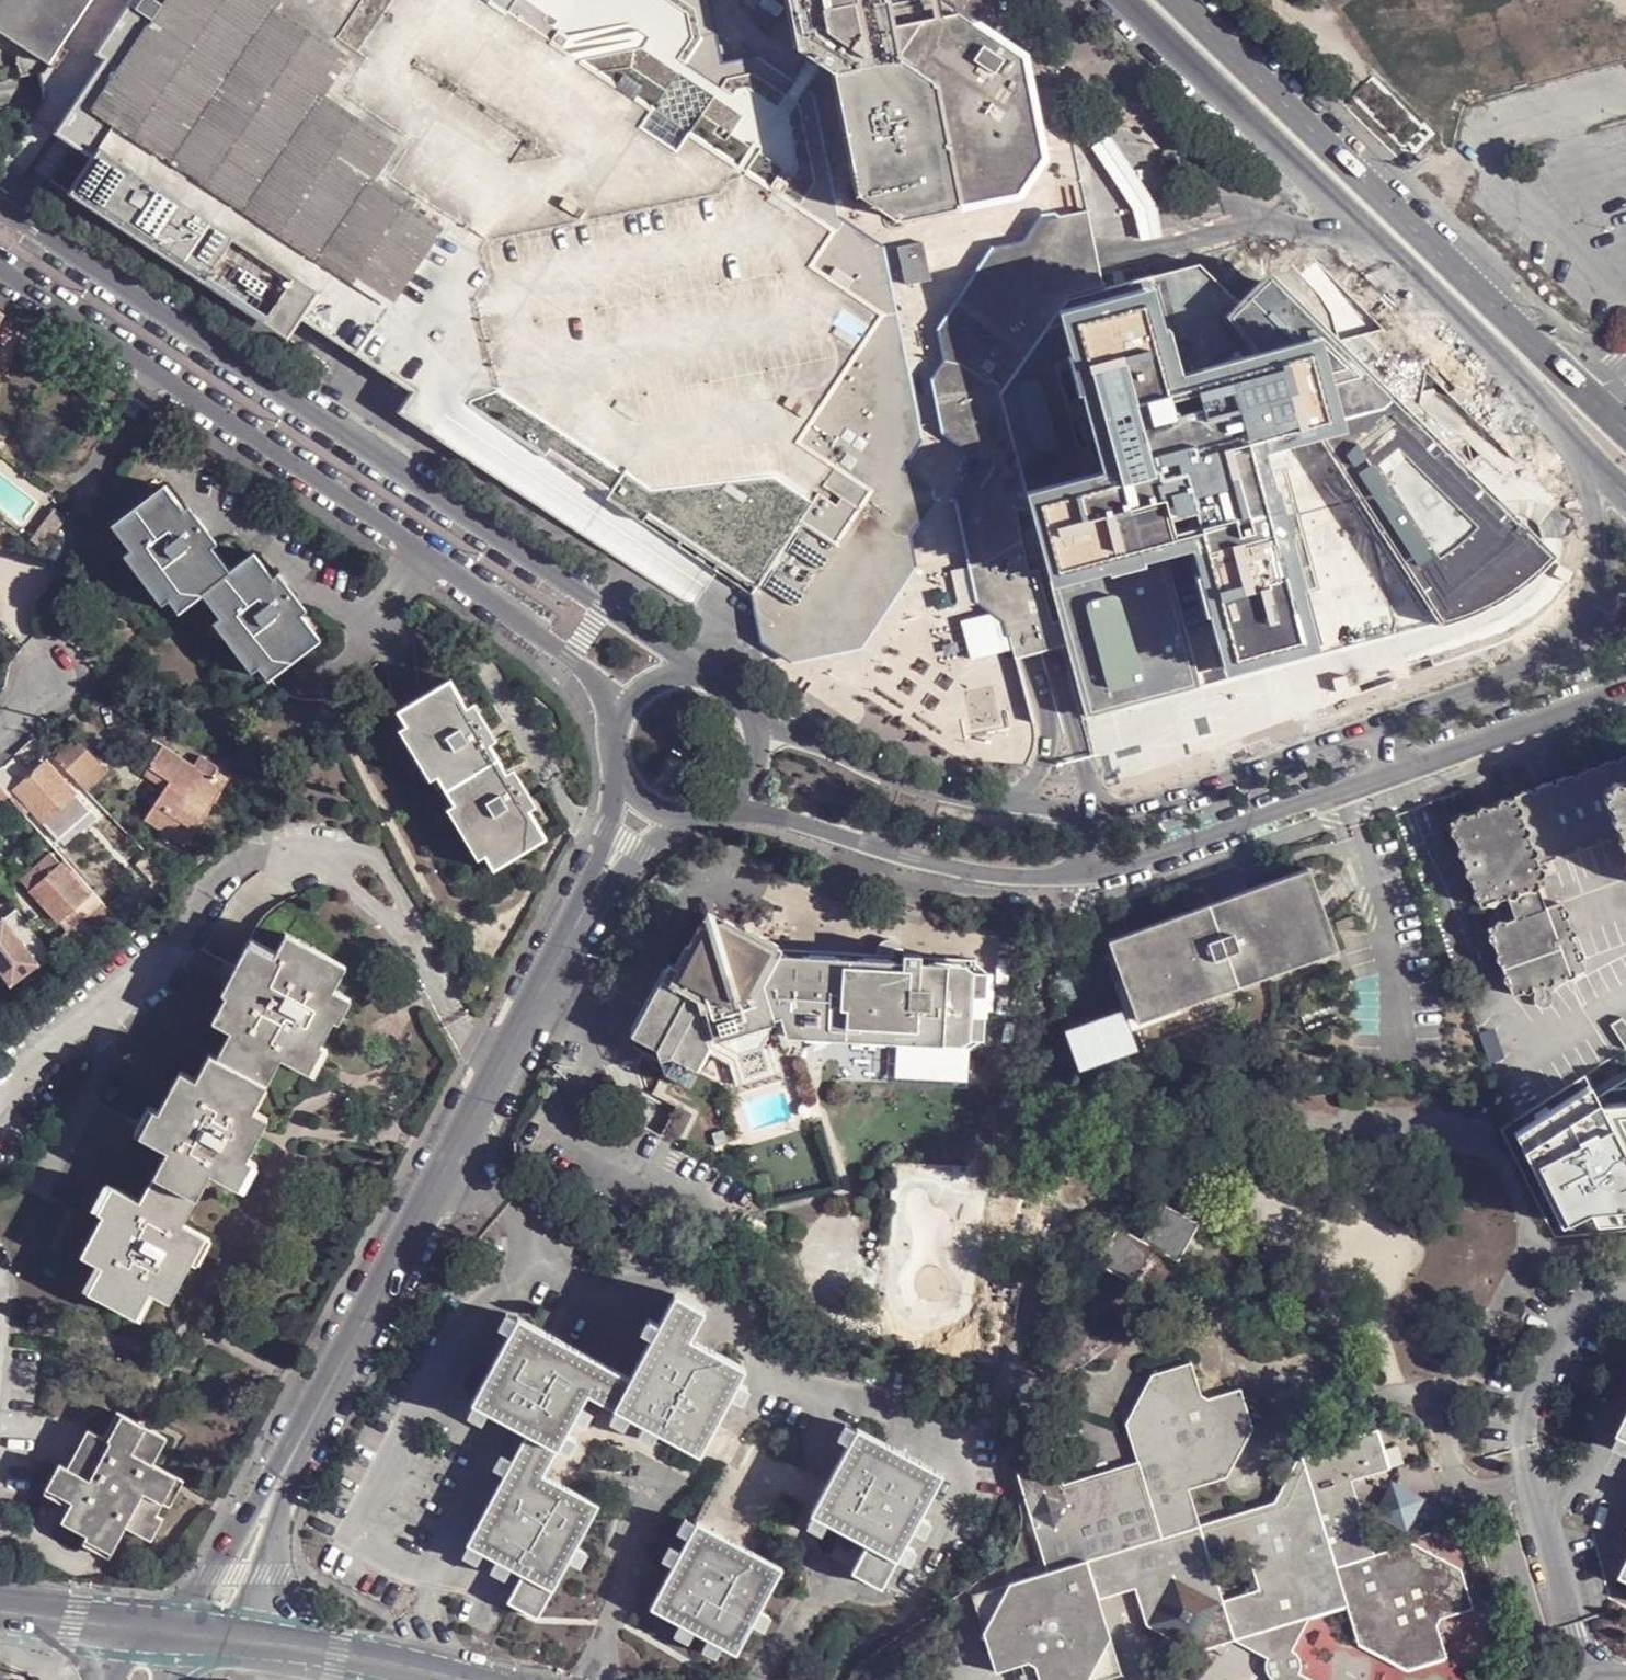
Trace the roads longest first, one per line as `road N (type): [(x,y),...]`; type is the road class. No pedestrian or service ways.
road 1 (residential): [(705,673),(0,211)]
road 2 (residential): [(0,271),(588,675),(610,698),(618,725)]
road 3 (tertiary): [(1625,430),(1177,0)]
road 4 (residential): [(568,941),(310,1422)]
road 5 (tertiary): [(1124,0),(1442,306)]
road 6 (residential): [(1442,306),(1461,353),(1591,497),(1601,565),(1590,601),(1555,655)]
road 7 (residential): [(717,810),(773,815),(984,873),(1090,871)]
road 8 (residential): [(1093,807),(933,791),(800,734),(759,726)]
road 9 (residential): [(1090,871),(1154,857),(1400,771)]
road 10 (residential): [(1380,728),(1130,804),(1093,807)]
road 11 (residential): [(310,1422),(217,1572),(127,1630)]
road 12 (tertiary): [(1442,306),(1625,495)]
road 13 (residential): [(1400,771),(1625,690)]
road 14 (residential): [(237,1642),(269,1575),(310,1422)]
road 15 (tertiary): [(453,1679),(339,1652),(237,1642)]
road 16 (residential): [(1555,655),(1380,728)]
road 17 (residential): [(619,765),(602,859),(568,941)]
road 18 (residential): [(568,941),(641,852),(684,816)]
road 19 (tertiary): [(127,1630),(0,1612)]

